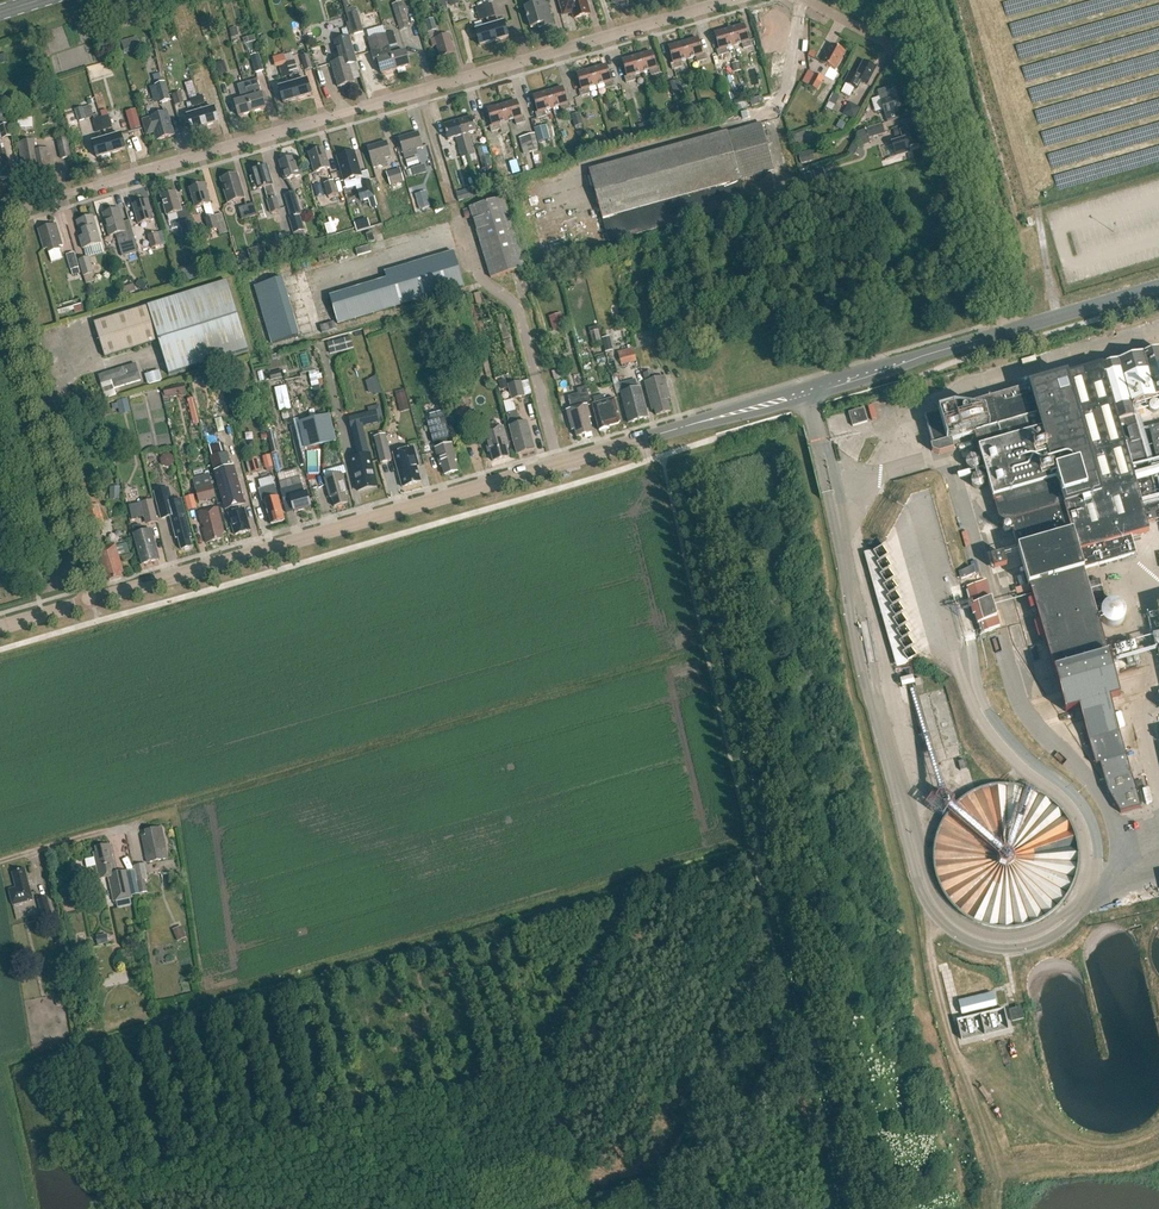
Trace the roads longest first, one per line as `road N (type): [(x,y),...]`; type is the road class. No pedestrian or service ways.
road 1 (tertiary): [(90,600),(1005,332)]
road 2 (residential): [(0,215),(733,0)]
road 3 (residential): [(90,600),(0,256)]
road 4 (unclassified): [(1005,332),(917,48)]
road 5 (tertiary): [(1005,332),(1158,286)]
road 6 (track): [(0,862),(146,818)]
road 7 (residential): [(806,0),(898,49),(917,48)]

